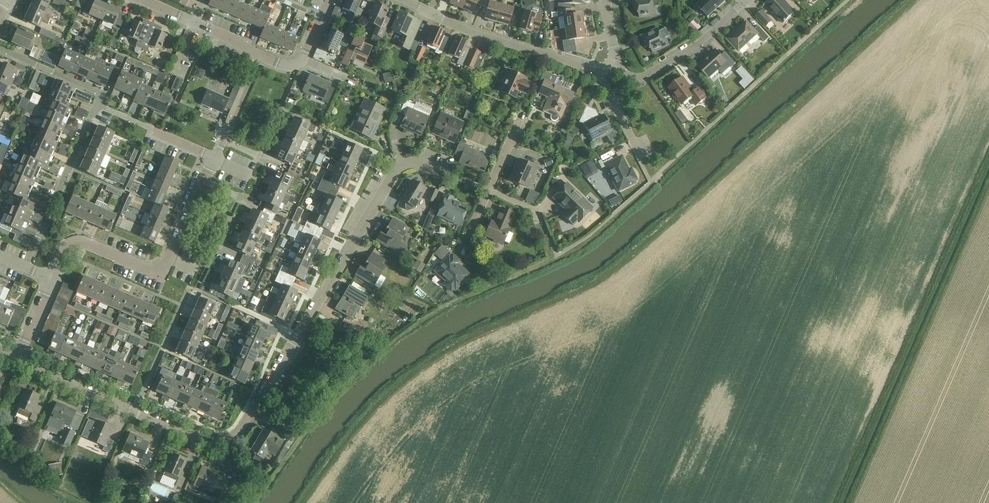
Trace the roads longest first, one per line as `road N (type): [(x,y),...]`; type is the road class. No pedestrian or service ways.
road 1 (residential): [(18,360),(202,442),(233,438),(401,167),(418,163),(488,191)]
road 2 (residential): [(0,49),(100,98),(26,267)]
road 3 (residential): [(214,158),(162,270),(75,244),(52,280)]
road 4 (residential): [(604,69),(478,35),(399,0)]
road 5 (residential): [(617,63),(628,74),(652,72),(742,5)]

